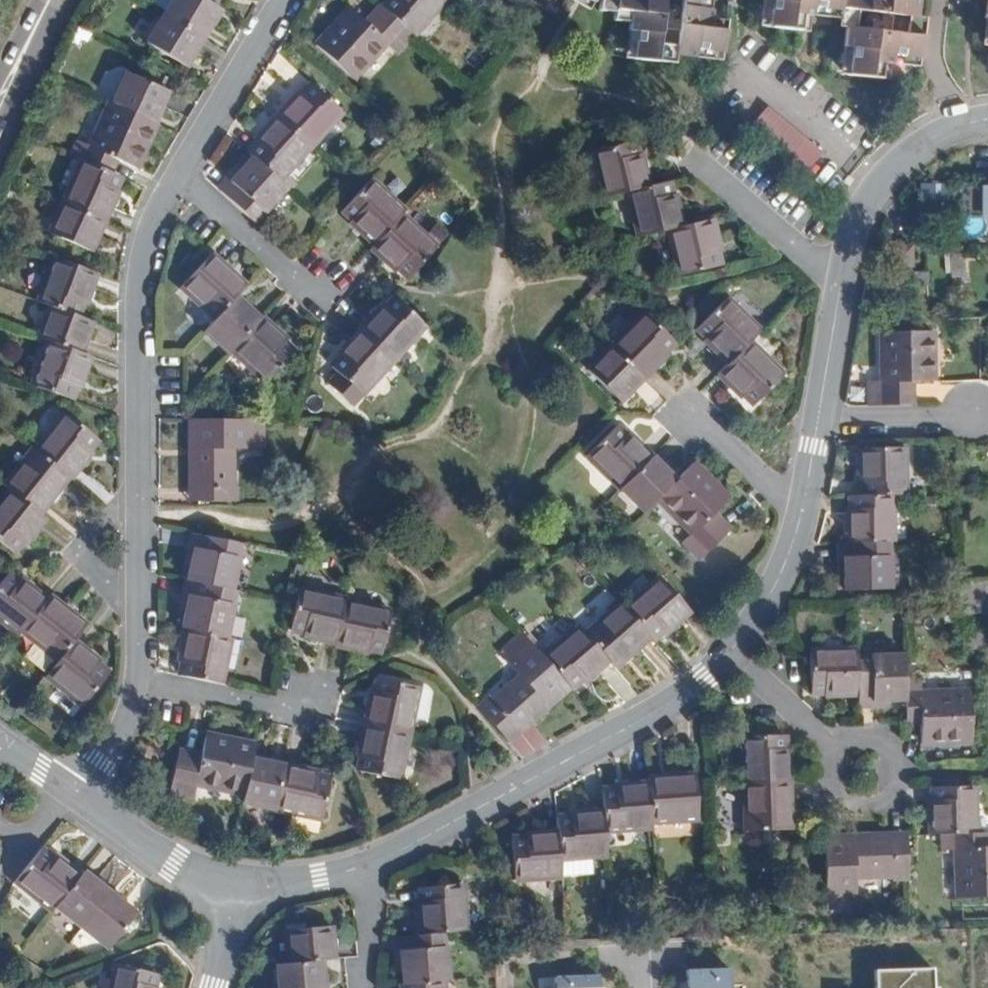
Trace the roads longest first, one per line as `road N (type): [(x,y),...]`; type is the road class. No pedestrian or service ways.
road 1 (residential): [(136,684),(127,281),(132,244),(175,173)]
road 2 (tertiary): [(365,866),(666,706),(731,651)]
road 3 (residential): [(844,269),(818,262),(639,110)]
road 4 (tertiary): [(844,269),(879,179),(924,143),(987,121)]
road 5 (residential): [(175,173),(282,0)]
road 6 (residential): [(175,173),(324,302)]
road 7 (tertiary): [(235,880),(169,864),(72,800)]
road 8 (residential): [(863,770),(731,651)]
road 9 (residential): [(136,684),(305,717)]
road 10 (tertiary): [(731,651),(782,571),(804,508)]
road 11 (residential): [(804,508),(685,408)]
road 12 (residential): [(820,415),(973,411)]
road 13 (tertiary): [(820,415),(844,269)]
road 14 (residential): [(72,800),(112,746),(136,684)]
road 15 (tertiary): [(235,880),(365,866)]
road 16 (secondary): [(0,120),(51,0)]
road 17 (residential): [(365,866),(364,987)]

